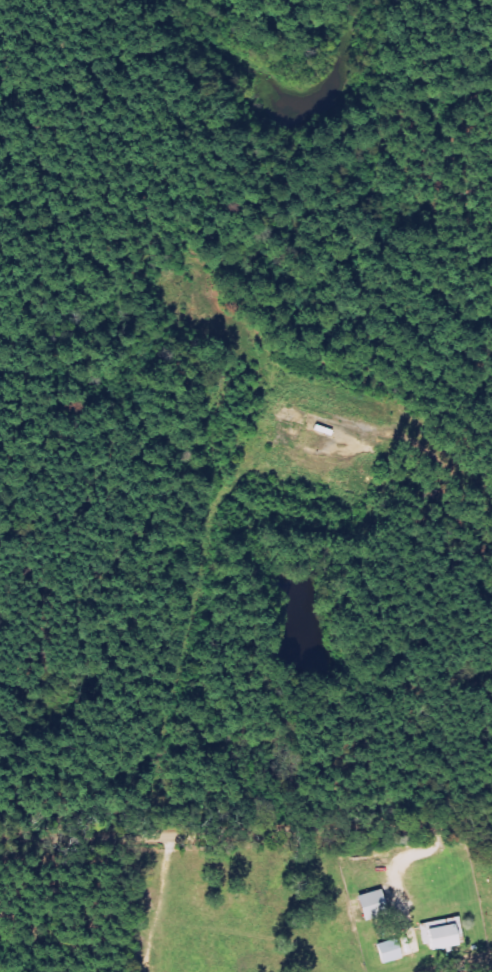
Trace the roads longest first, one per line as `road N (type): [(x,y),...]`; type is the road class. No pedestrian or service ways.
road 1 (residential): [(0,836),(491,828)]

